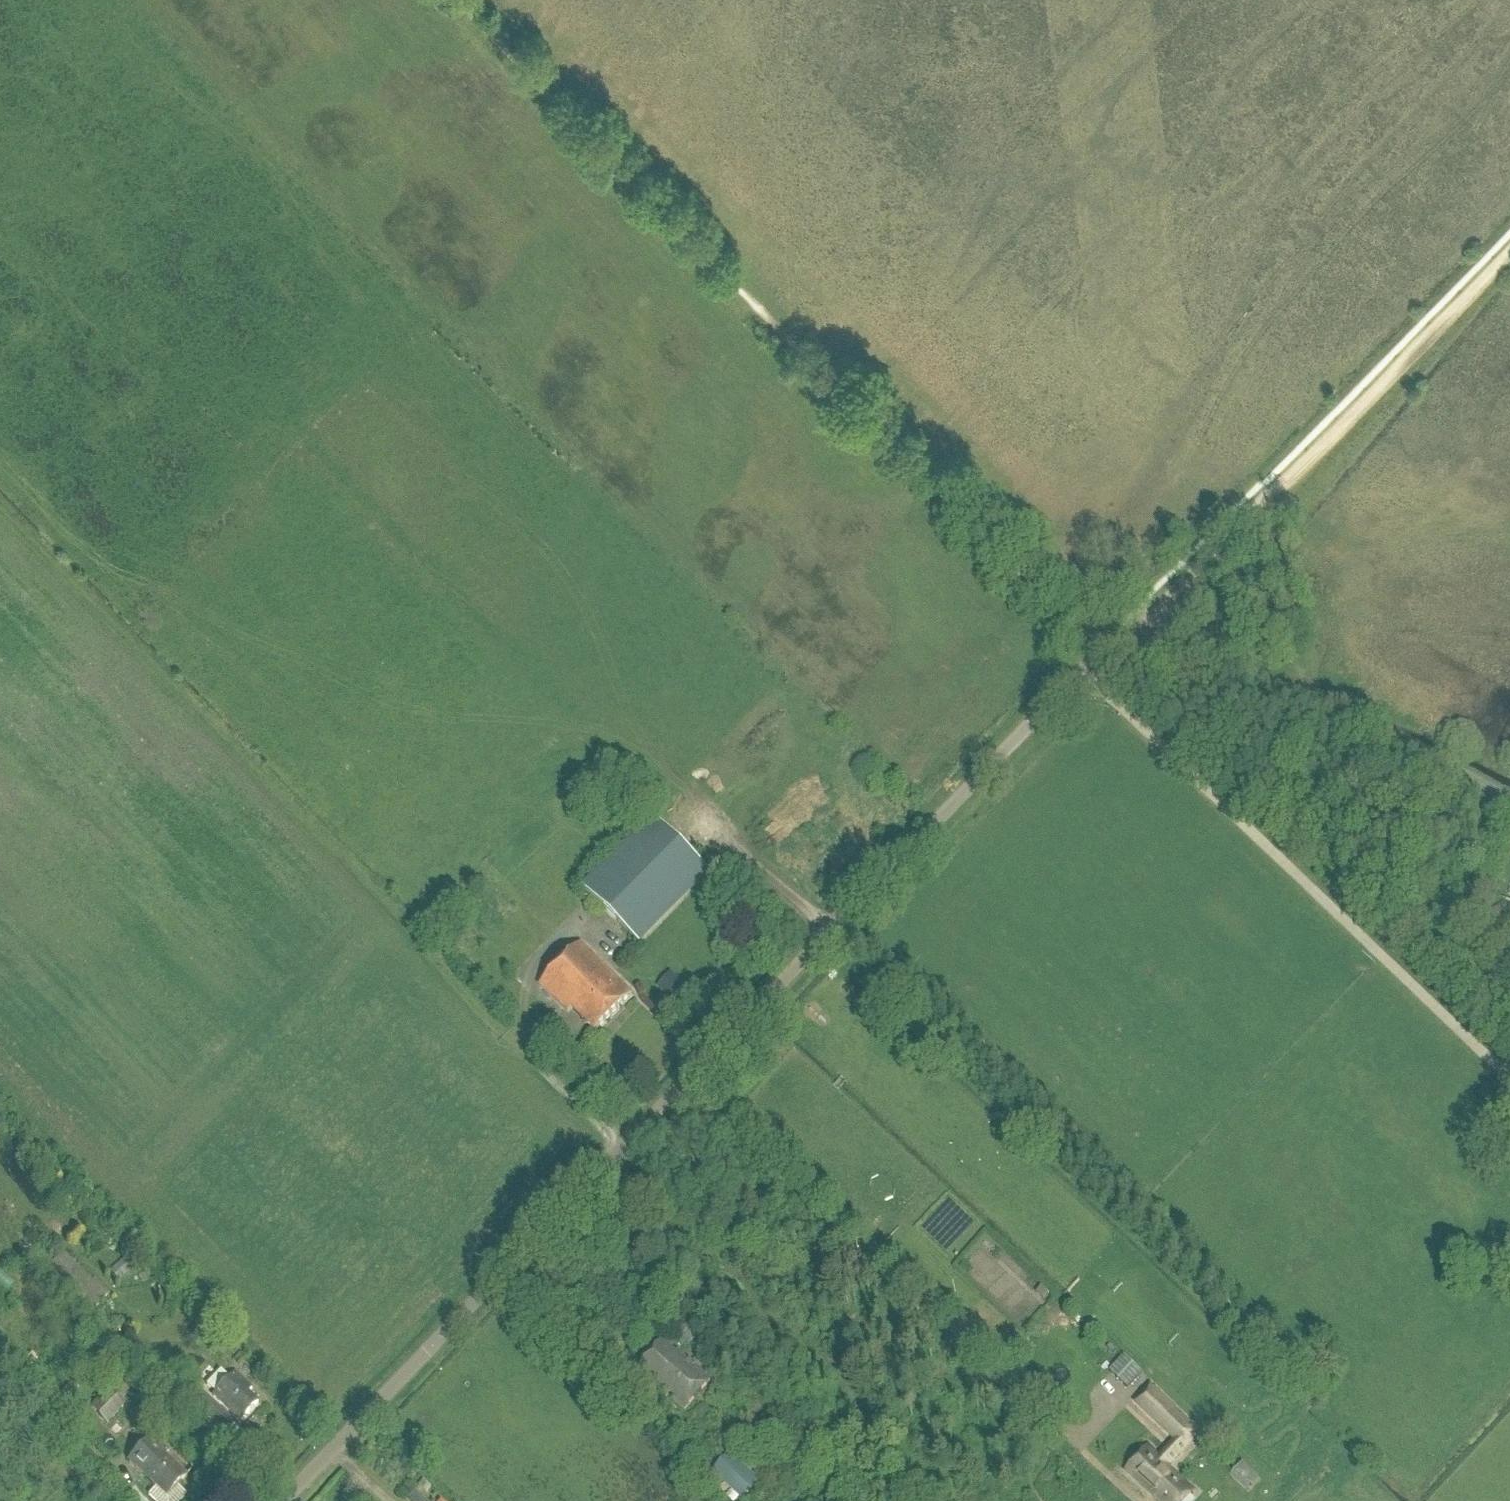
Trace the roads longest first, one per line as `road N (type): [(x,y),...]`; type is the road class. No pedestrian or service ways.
road 1 (unclassified): [(286,1500),(1137,622),(1150,615),(1509,798)]
road 2 (track): [(1083,674),(1509,1082)]
road 3 (track): [(1150,615),(1509,249)]
road 4 (track): [(527,994),(527,1033),(540,1066),(626,1147)]

